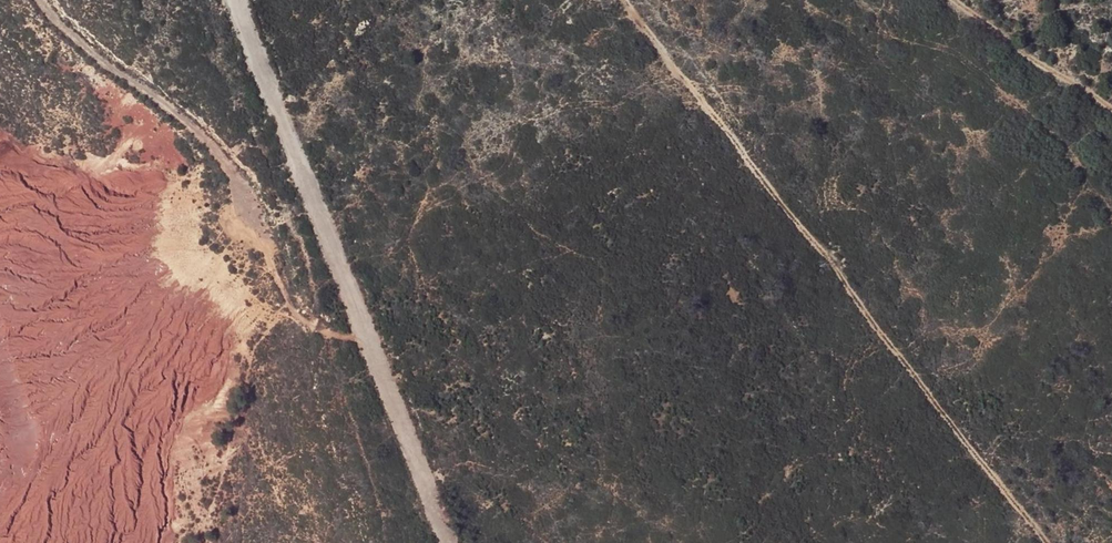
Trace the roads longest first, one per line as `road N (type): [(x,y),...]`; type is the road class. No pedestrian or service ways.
road 1 (track): [(633,0),(1050,542)]
road 2 (track): [(233,0),(450,542)]
road 3 (track): [(257,218),(203,136),(82,50),(45,0)]
road 4 (track): [(1111,104),(956,0)]

